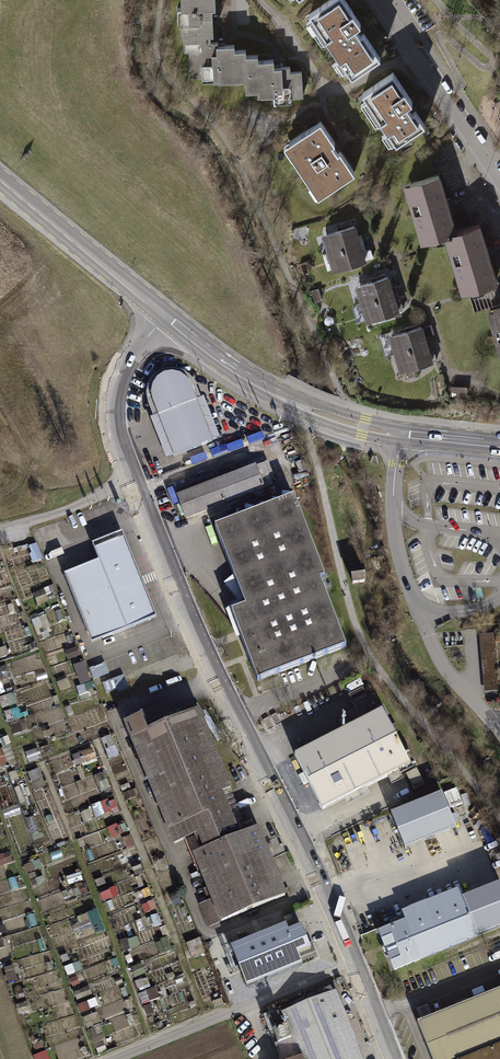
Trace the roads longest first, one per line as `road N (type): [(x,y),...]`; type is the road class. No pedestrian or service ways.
road 1 (residential): [(164,315),(121,378),(119,437),(204,648),(355,963)]
road 2 (track): [(499,819),(370,656),(308,429)]
road 3 (secondary): [(499,445),(363,427),(303,407),(164,315)]
road 4 (residential): [(118,1058),(355,963)]
road 5 (residential): [(499,180),(382,0)]
road 6 (secondary): [(164,315),(0,180)]
road 7 (track): [(0,527),(136,479)]

